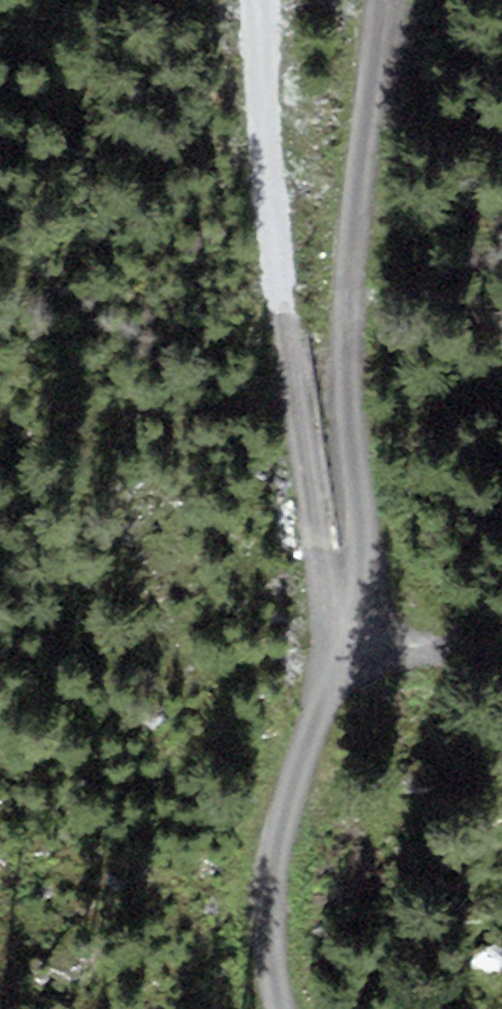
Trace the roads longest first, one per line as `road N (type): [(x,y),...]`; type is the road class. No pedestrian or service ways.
road 1 (track): [(300,1008),(270,876),(338,649),(370,603),(377,218),(400,0)]
road 2 (track): [(338,649),(294,0)]

